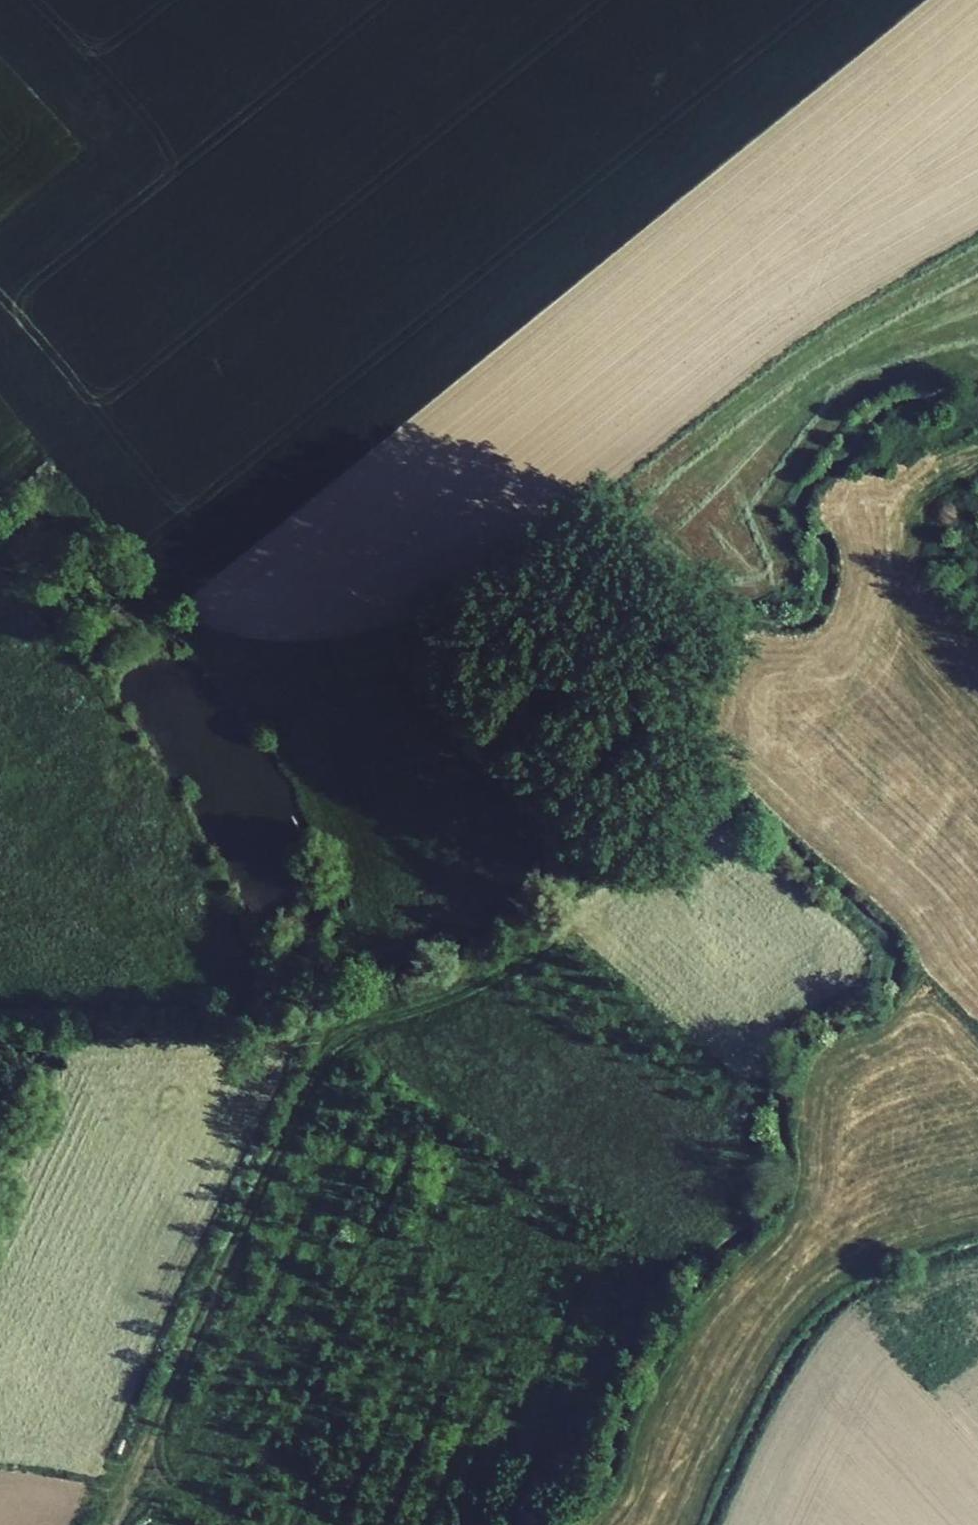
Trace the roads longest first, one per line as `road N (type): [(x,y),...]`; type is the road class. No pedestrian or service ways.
road 1 (track): [(108,1524),(333,1037),(450,997),(557,942),(580,917)]

